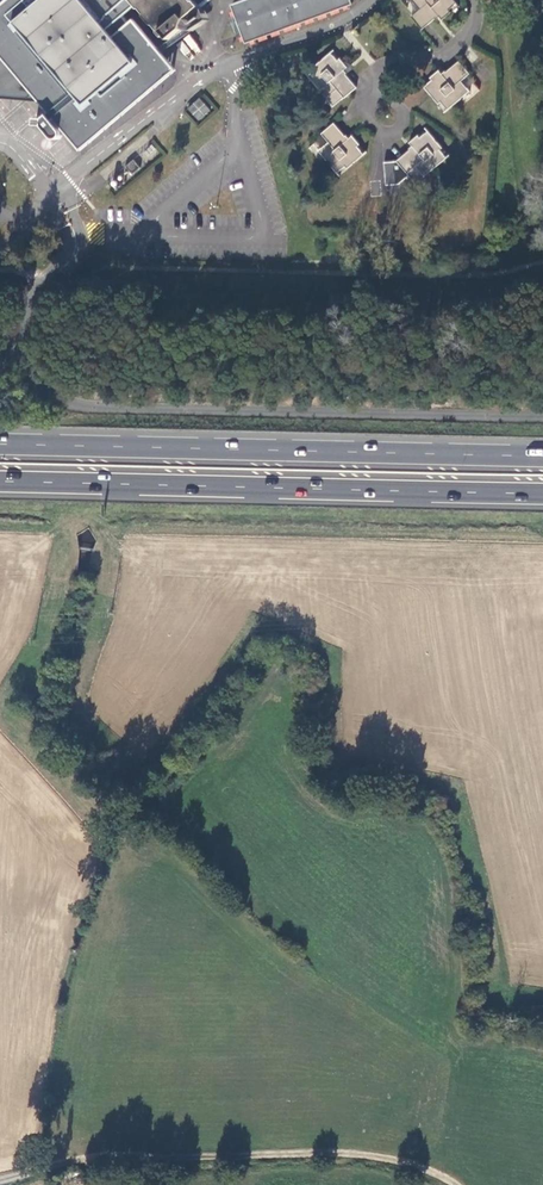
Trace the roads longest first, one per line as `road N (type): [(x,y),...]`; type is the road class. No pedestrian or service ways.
road 1 (trunk): [(542,416),(109,410),(45,390),(24,362),(16,332),(0,361)]
road 2 (trunk): [(542,458),(0,445)]
road 3 (trunk): [(0,481),(542,493)]
road 4 (track): [(0,1180),(77,1161),(328,1152),(393,1159),(457,1184)]

